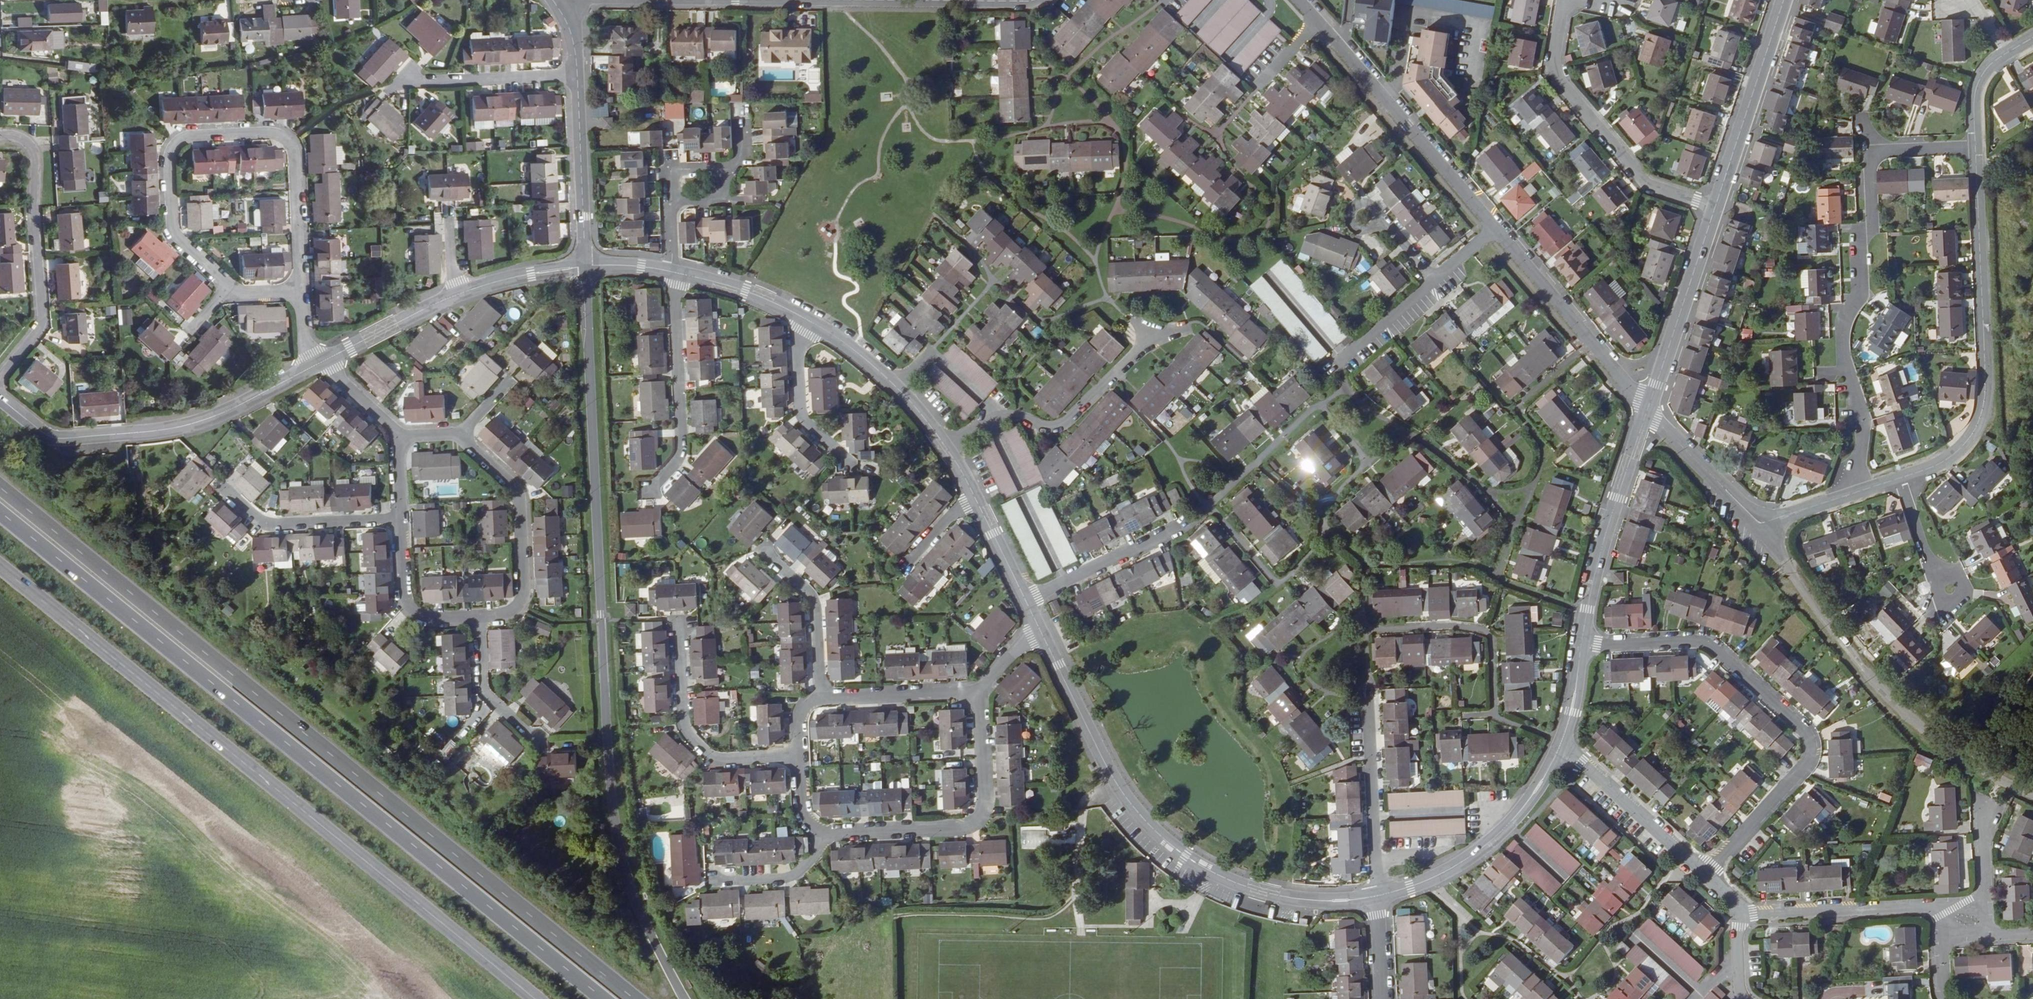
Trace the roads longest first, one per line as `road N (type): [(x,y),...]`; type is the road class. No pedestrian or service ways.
road 1 (trunk): [(632,998),(0,491)]
road 2 (trunk): [(0,516),(600,998)]
road 3 (tertiary): [(533,998),(0,568)]
road 4 (tertiary): [(614,817),(585,268)]
road 5 (residential): [(1040,629),(1109,771),(1173,846),(1261,891),(1323,901),(1377,897)]
road 6 (residential): [(1582,646),(1705,643),(1806,734),(1805,765),(1707,875)]
road 7 (residential): [(301,290),(291,144),(270,134),(181,140),(166,158),(171,227),(228,288)]
road 8 (track): [(1760,524),(1859,666),(1915,726),(2032,794)]
road 9 (residential): [(1901,478),(1960,449),(1983,405),(1975,147)]
road 10 (residential): [(1869,153),(1871,223),(1858,247),(1861,290),(1842,345),(1863,436),(1843,497)]
road 11 (residential): [(0,399),(51,438),(157,431),(229,411),(318,364)]
road 12 (residential): [(1715,208),(1646,186),(1553,75),(1565,0)]
road 13 (residential): [(1188,329),(1150,340),(1063,426),(1003,417),(945,446)]
road 14 (residential): [(824,835),(976,822),(983,803),(976,696)]
road 15 (residential): [(0,379),(42,313),(36,159),(25,142),(0,136)]
road 16 (residential): [(1319,21),(1493,228)]
road 17 (residential): [(1377,897),(1441,874),(1495,838),(1534,793),(1561,741)]
road 18 (residential): [(1647,412),(1760,524),(1843,497)]
road 19 (residential): [(1582,646),(1604,538),(1647,412)]
road 20 (residential): [(1493,228),(1647,412)]
road 21 (residential): [(479,618),(510,612),(522,600),(520,499),(461,434)]
road 22 (residential): [(650,492),(681,447),(673,273)]
road 23 (residential): [(681,625),(691,738),(718,759),(799,756)]
road 24 (residential): [(1715,208),(1784,0)]
road 25 (residential): [(1647,412),(1715,208)]
road 26 (residential): [(820,0),(1034,0)]
road 27 (residential): [(1738,906),(1753,914),(1942,906)]
road 28 (residential): [(1368,692),(1377,897)]
road 29 (residential): [(1561,741),(1707,875)]
road 30 (trunk): [(685,998),(631,887),(614,817)]
road 31 (residential): [(803,319),(870,363),(945,446)]
road 32 (tertiary): [(585,268),(577,77)]
road 33 (residential): [(224,488),(269,524),(401,520)]
road 34 (residential): [(1180,526),(1026,602)]
road 35 (residential): [(410,77),(421,84),(577,77)]
road 36 (residential): [(763,550),(815,601),(821,697)]
road 37 (residential): [(848,463),(801,413),(796,330),(803,319)]
road 38 (residential): [(401,520),(408,607),(428,620),(479,618)]
road 39 (residential): [(976,696),(821,697)]
road 40 (residential): [(324,361),(459,294)]
road 41 (residential): [(539,743),(483,691),(479,618)]
road 42 (residential): [(673,273),(744,292),(803,319)]
road 43 (residential): [(1435,281),(1332,369)]
road 44 (residential): [(713,882),(795,875),(824,835)]
road 45 (residential): [(459,294),(585,268)]
road 46 (residential): [(1950,587),(1928,561),(1901,478)]

